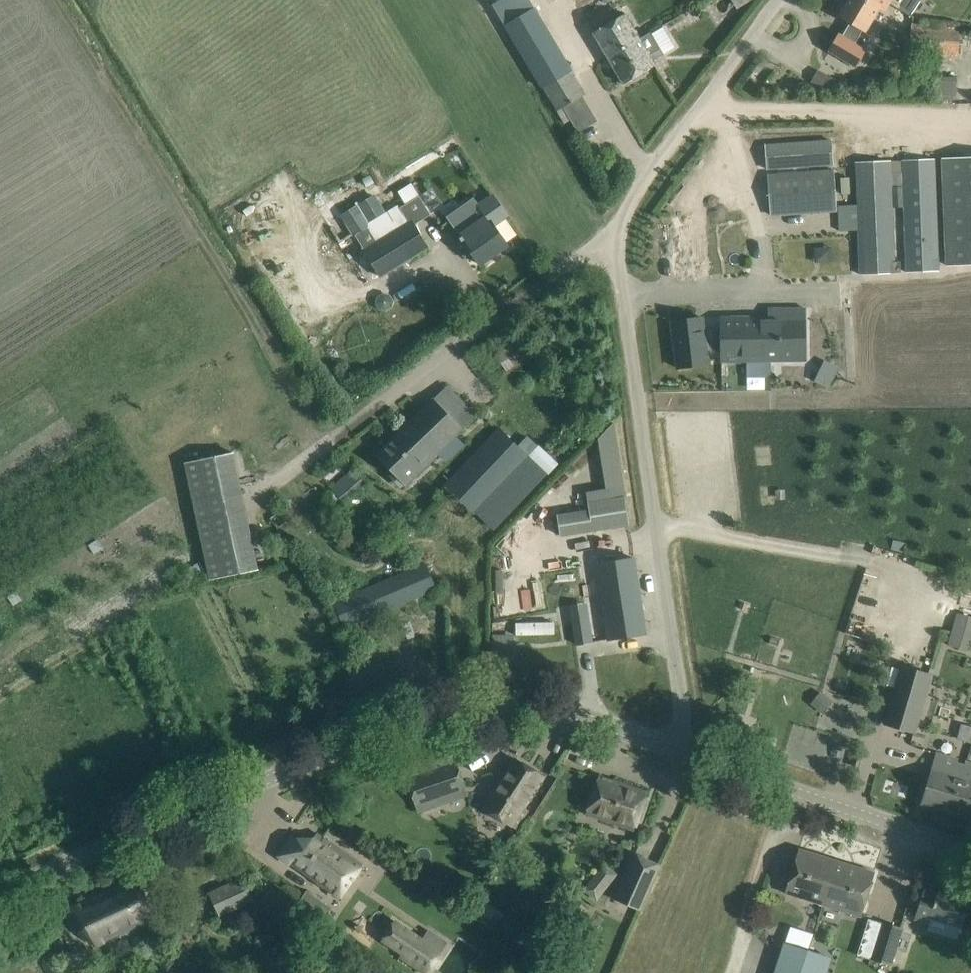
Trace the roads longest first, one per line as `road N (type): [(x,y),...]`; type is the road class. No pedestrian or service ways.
road 1 (unclassified): [(0,907),(253,783),(412,730),(535,714),(593,721),(665,747)]
road 2 (unclassified): [(665,747),(681,711),(624,269),(605,229)]
road 3 (unclassified): [(329,421),(605,229)]
road 4 (unclassified): [(970,848),(665,747)]
road 5 (unclassified): [(605,229),(769,0)]

